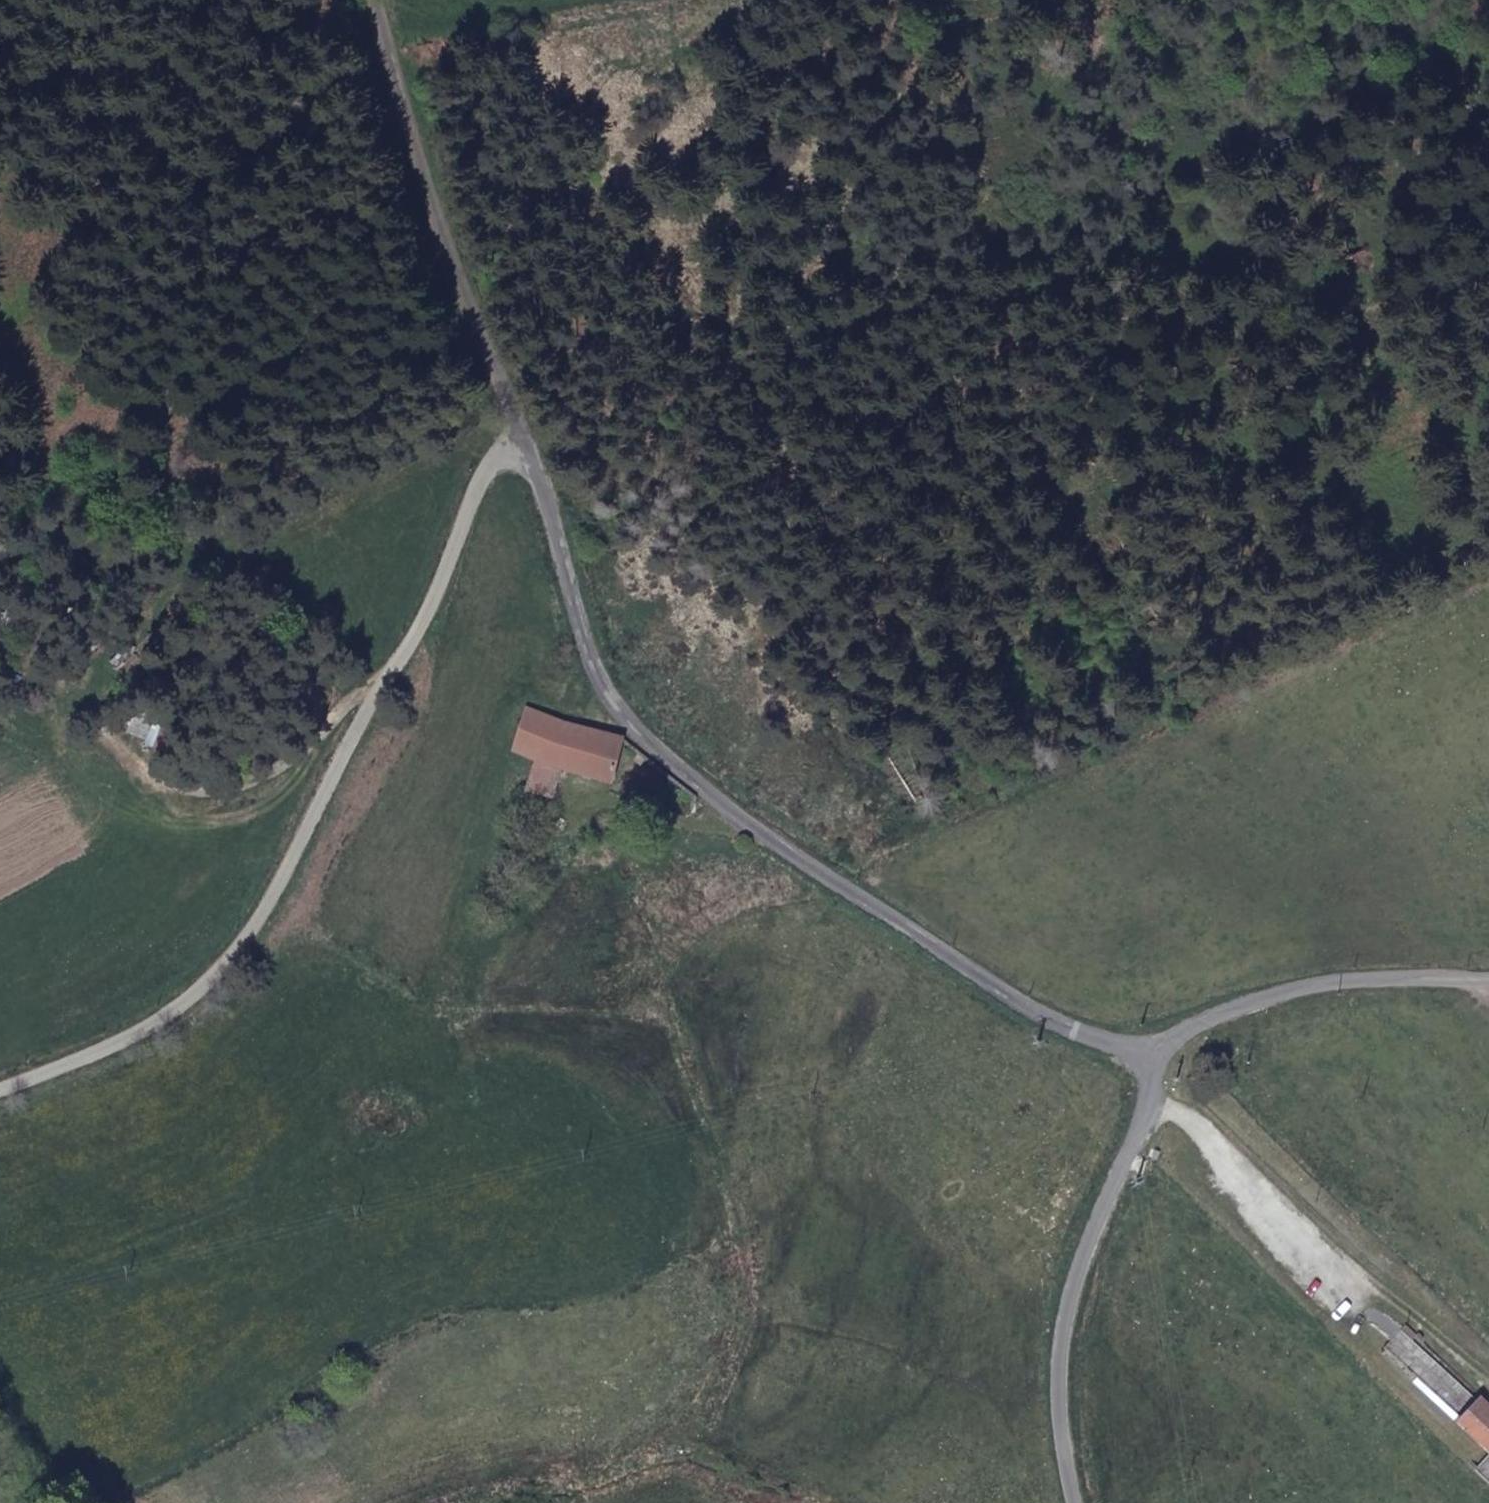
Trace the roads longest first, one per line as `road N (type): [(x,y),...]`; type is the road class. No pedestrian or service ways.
road 1 (unclassified): [(376,0),(477,325),(631,716),(693,779),(1009,1001),(1144,1071)]
road 2 (unclassified): [(1144,1071),(1160,1100),(1163,1133),(1140,1168),(1083,1328),(1094,1502)]
road 3 (unclassified): [(1144,1071),(1212,1015),(1278,989),(1376,975),(1488,978)]

